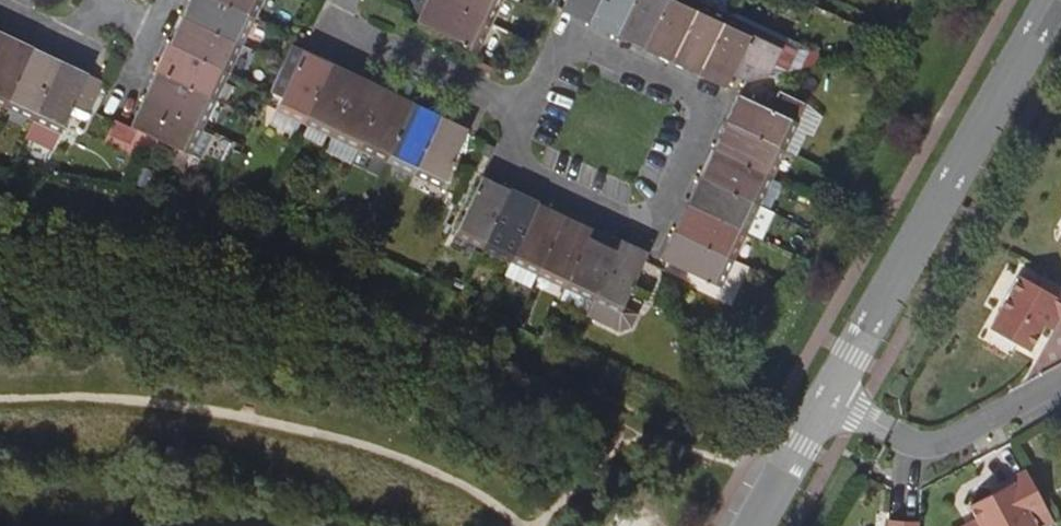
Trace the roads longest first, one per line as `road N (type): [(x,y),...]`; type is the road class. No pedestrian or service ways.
road 1 (residential): [(520,115),(498,163),(645,231),(704,104),(558,36)]
road 2 (tertiary): [(820,402),(1050,0)]
road 3 (residential): [(820,402),(895,447),(921,453),(945,448),(1060,387)]
road 4 (residential): [(341,0),(337,31),(520,115)]
road 5 (tertiary): [(750,525),(820,402)]

